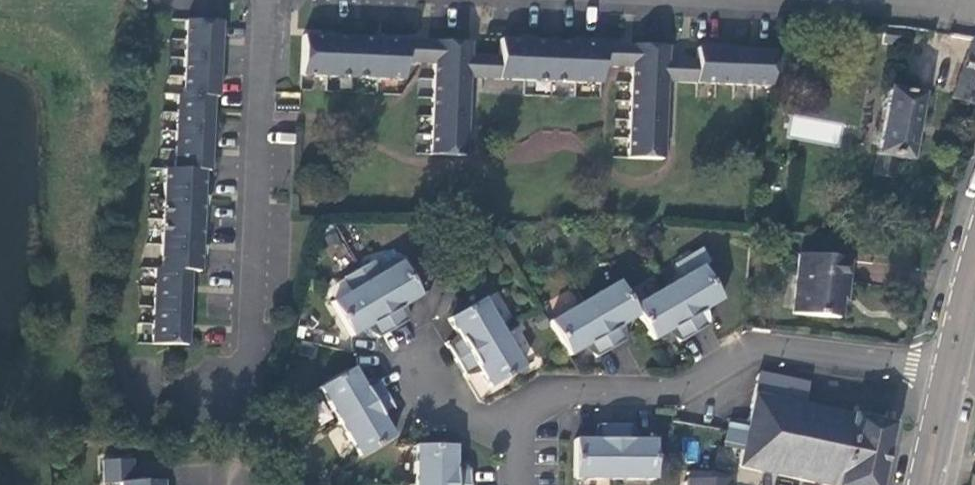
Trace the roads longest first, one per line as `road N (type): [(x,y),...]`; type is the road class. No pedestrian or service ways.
road 1 (residential): [(259,0),(241,138),(234,365),(133,365)]
road 2 (residential): [(944,382),(744,351),(671,387),(545,398),(511,425)]
road 3 (secondary): [(944,382),(974,257)]
road 4 (residential): [(511,425),(449,403),(403,365)]

